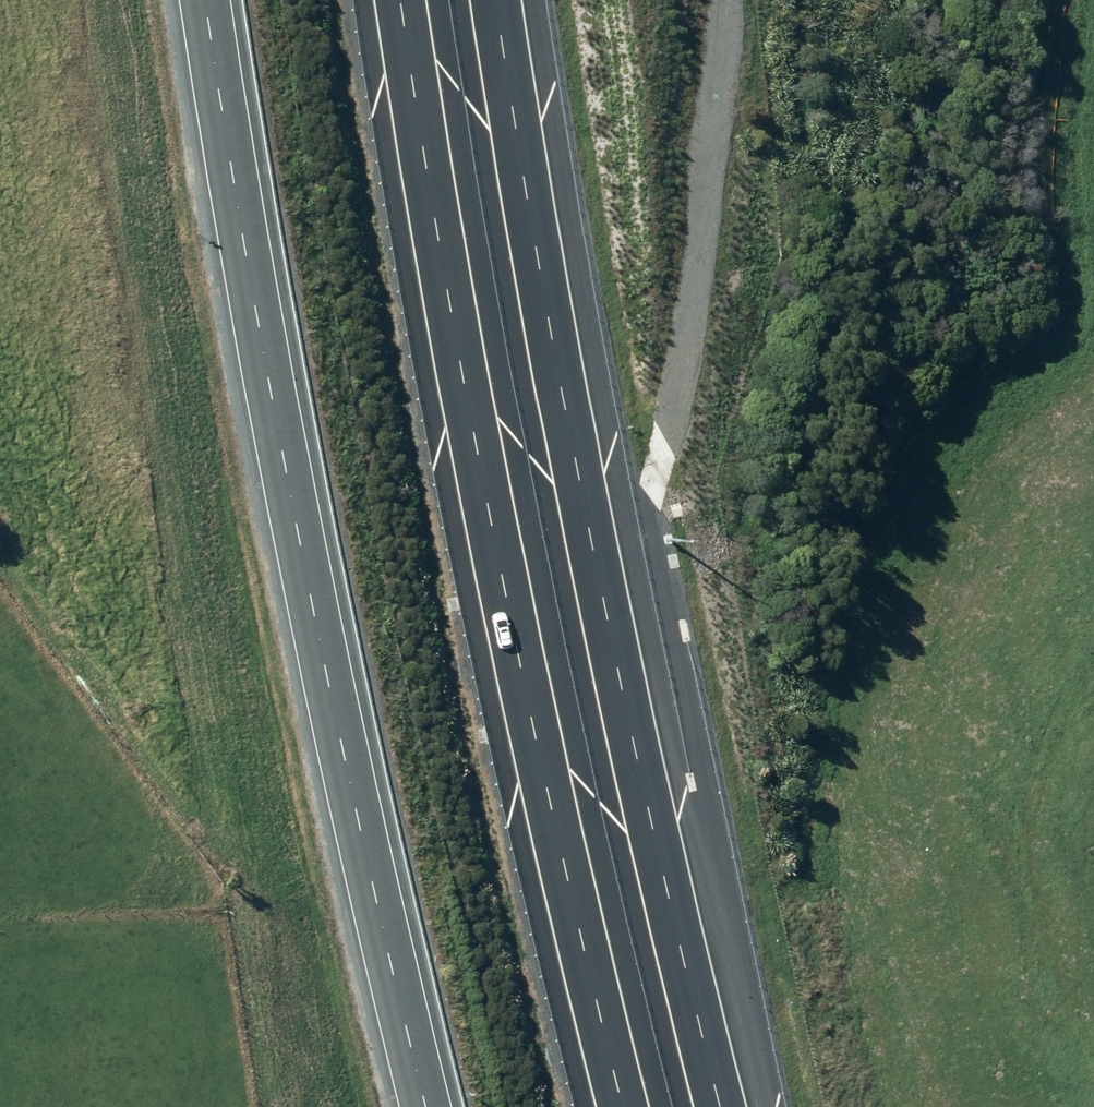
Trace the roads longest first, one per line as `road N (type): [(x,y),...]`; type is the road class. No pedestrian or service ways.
road 1 (motorway): [(499,0),(687,950),(729,1106)]
road 2 (motorway): [(636,1106),(489,478),(408,0)]
road 3 (unclassified): [(216,0),(342,698),(434,1106)]
road 4 (track): [(641,517),(695,328),(730,0)]

